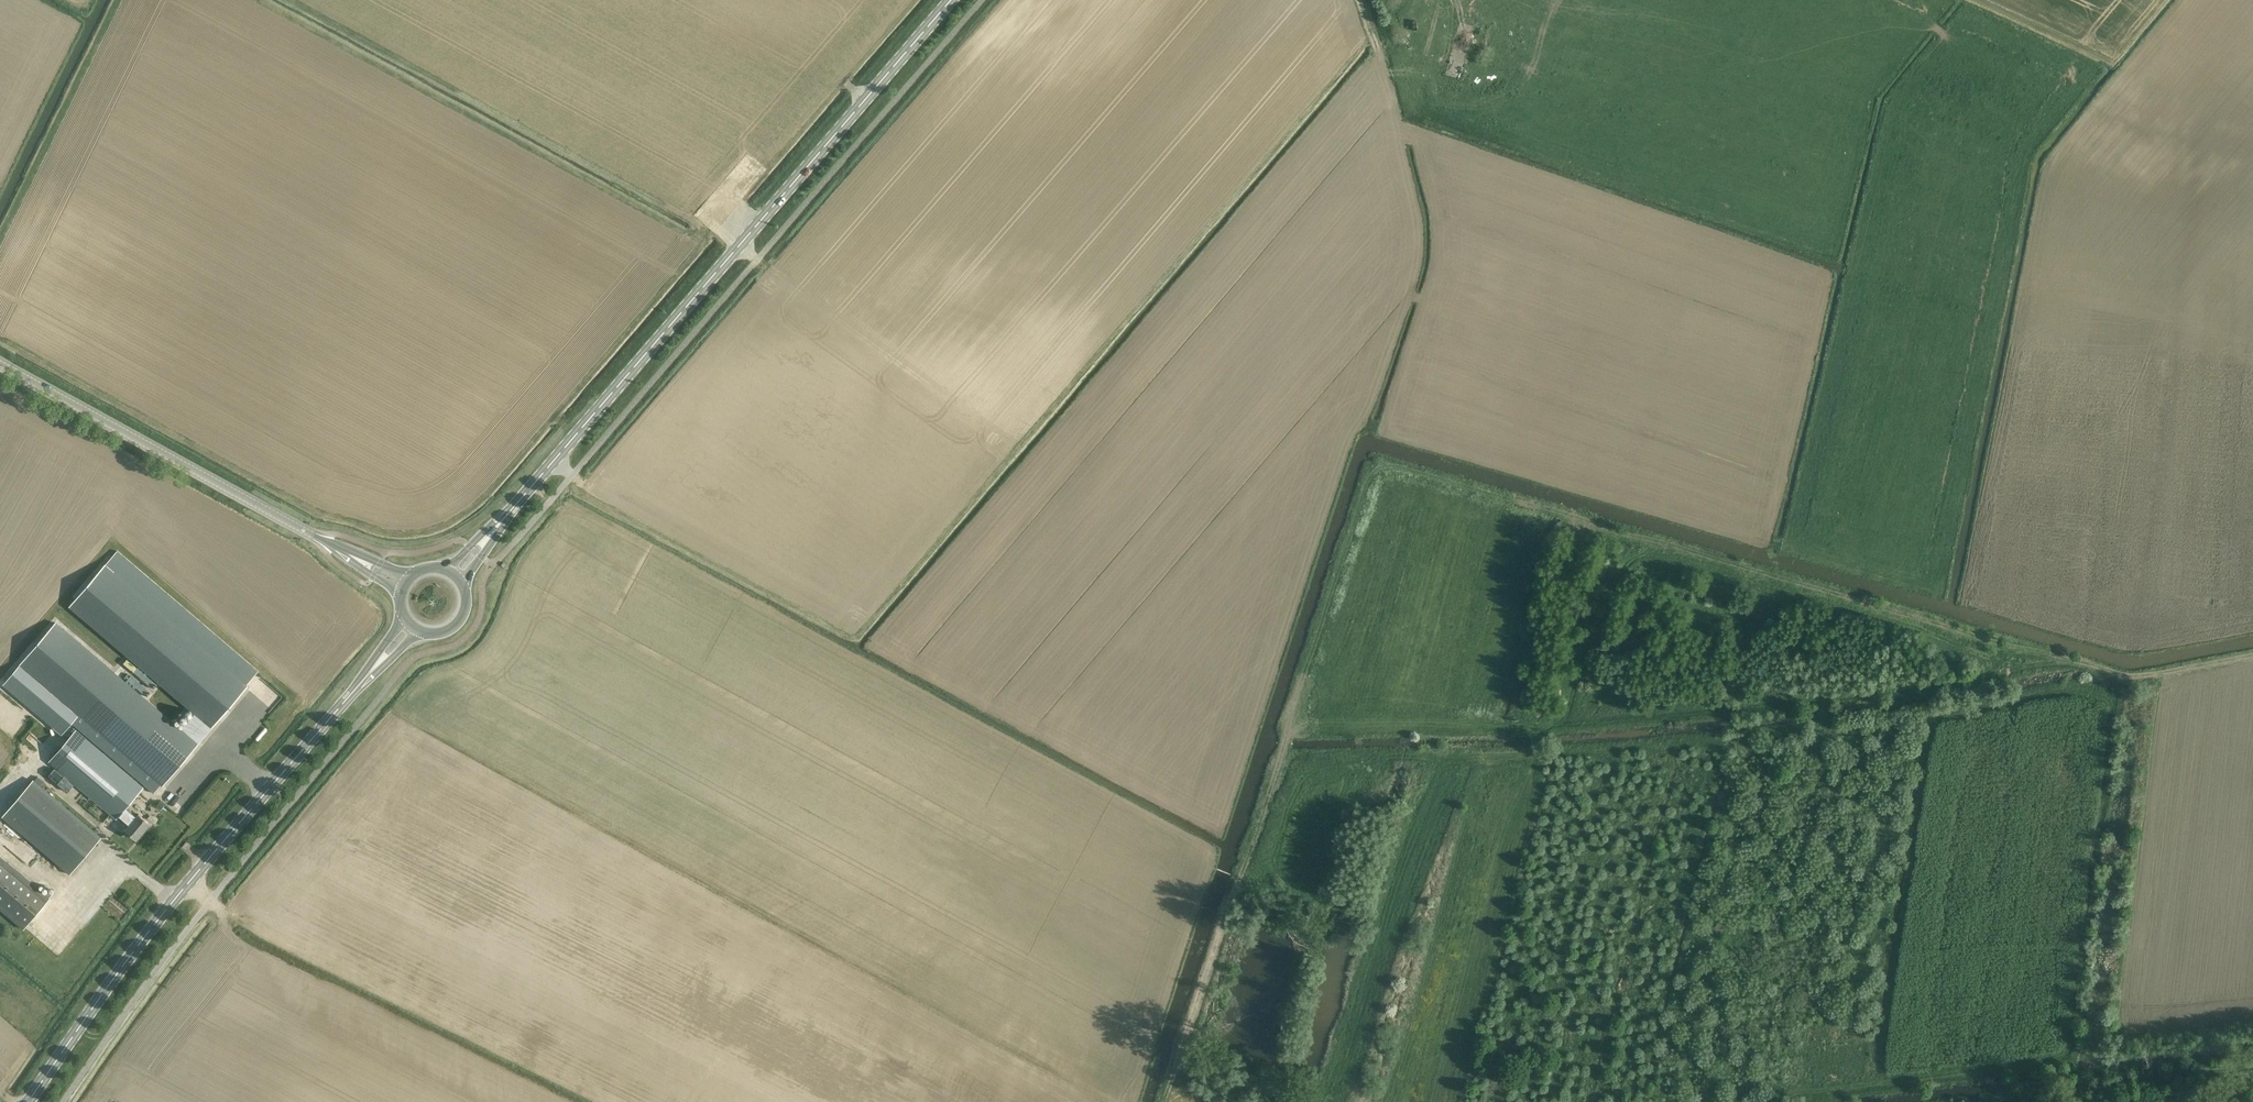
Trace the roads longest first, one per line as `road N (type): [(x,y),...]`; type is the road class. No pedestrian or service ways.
road 1 (tertiary): [(496,528),(950,0)]
road 2 (tertiary): [(30,1101),(194,873),(371,670)]
road 3 (tertiary): [(355,558),(0,364)]

